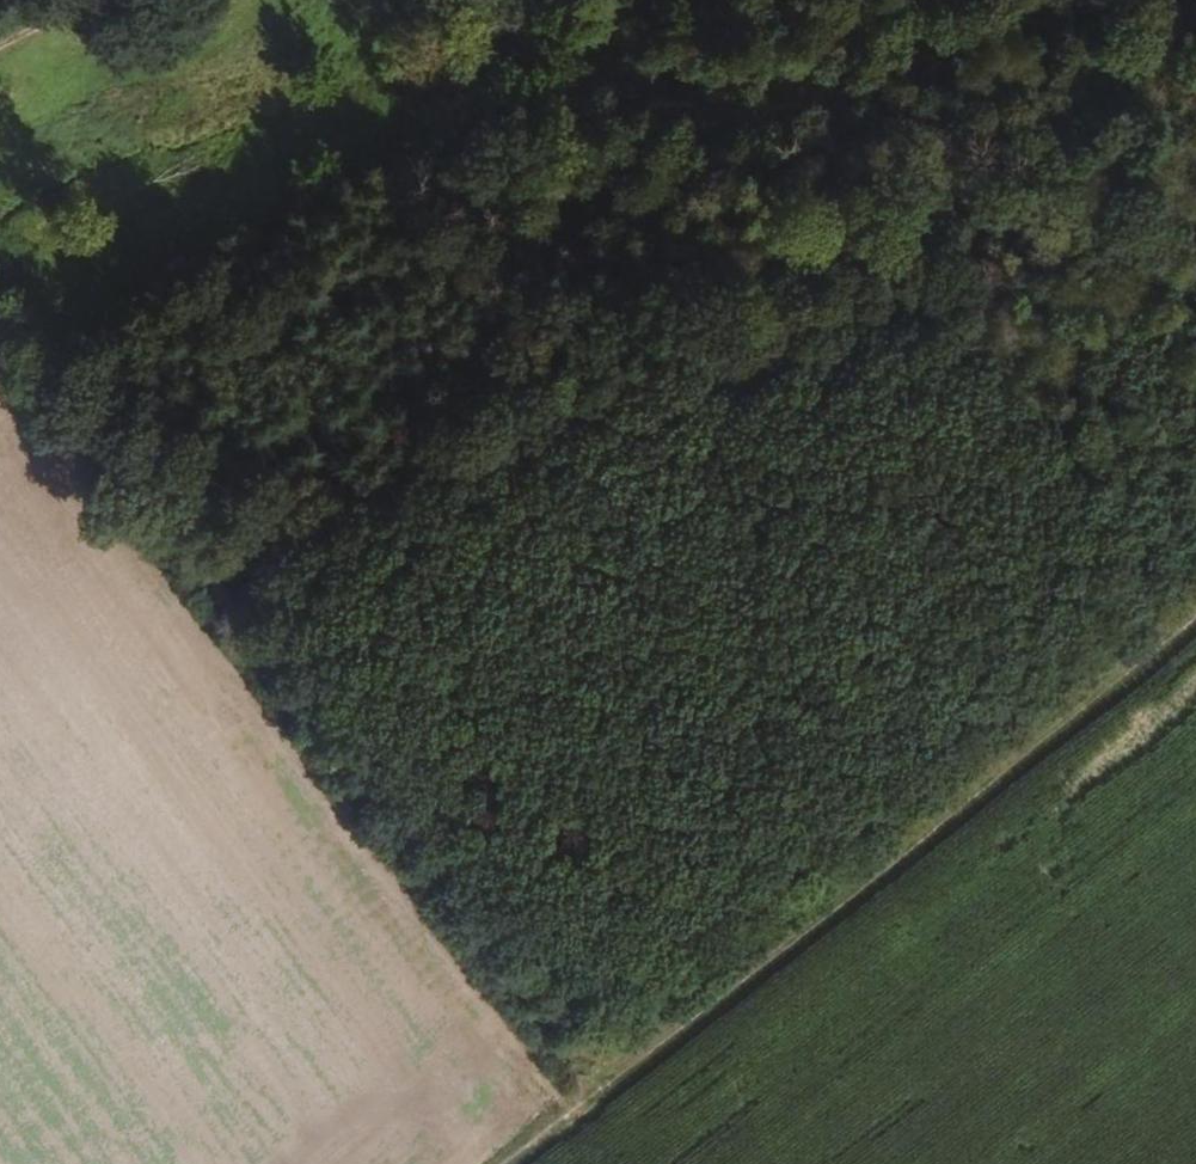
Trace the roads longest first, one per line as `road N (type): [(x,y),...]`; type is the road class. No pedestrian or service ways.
road 1 (track): [(602,1100),(1050,753),(1195,629)]
road 2 (track): [(503,56),(625,133),(818,111),(1195,5)]

